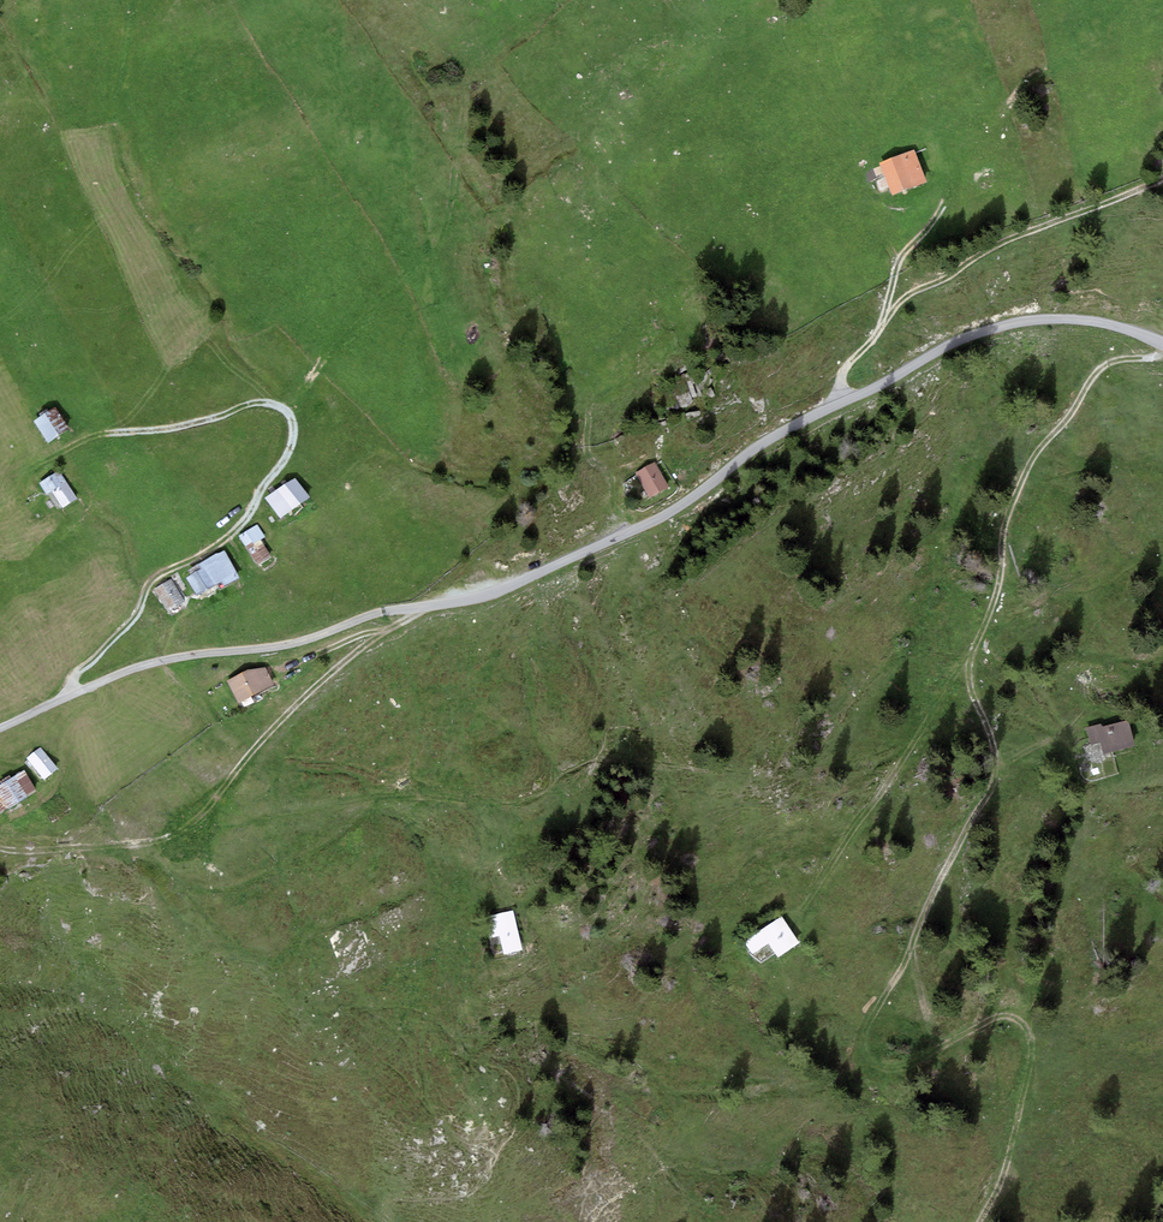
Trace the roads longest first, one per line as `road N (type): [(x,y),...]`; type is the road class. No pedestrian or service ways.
road 1 (track): [(983,1221),(1040,1045),(1023,1022),(994,1014),(917,1070),(880,1068),(862,1043),(1001,771),(973,662)]
road 2 (track): [(74,696),(77,677),(136,613),(153,578),(218,543),(248,514),(283,460),(293,427),(287,411),(258,402),(176,426),(92,436),(34,465)]
road 3 (track): [(0,848),(141,845),(176,834),(331,671),(424,606)]
road 4 (track): [(0,730),(167,657),(271,647),(424,606)]
road 5 (track): [(1162,178),(1019,233),(901,298),(844,369),(832,407)]
road 6 (track): [(973,662),(1007,570),(1013,504),(1056,432),(1078,413),(1100,369),(1162,348)]
road 7 (track): [(803,917),(973,662)]
road 8 (track): [(881,324),(900,257),(941,206)]

